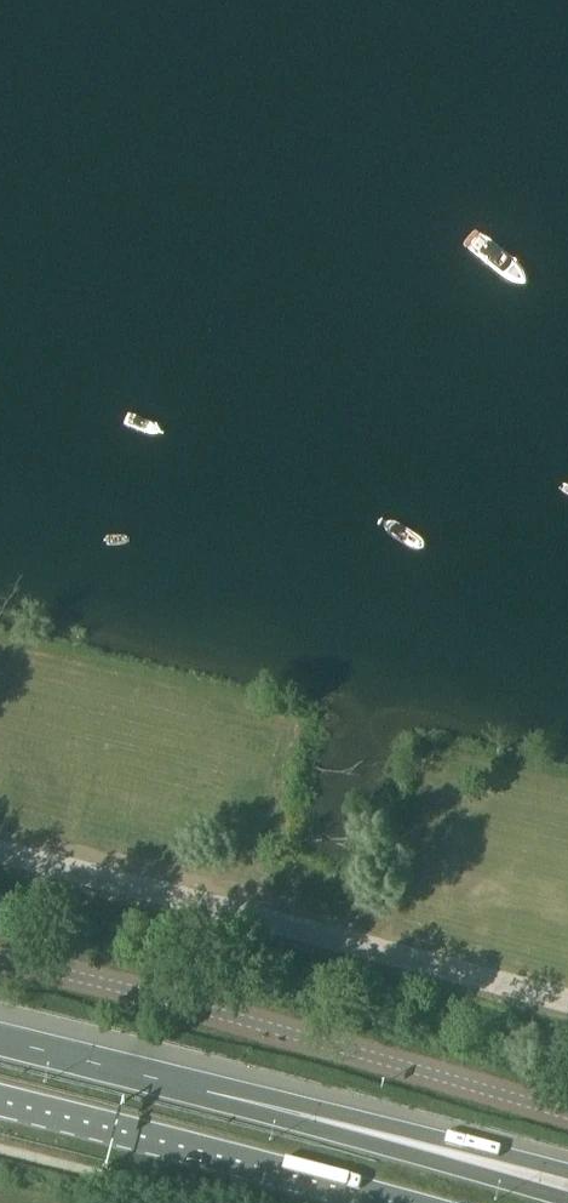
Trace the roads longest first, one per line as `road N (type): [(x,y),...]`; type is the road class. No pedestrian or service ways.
road 1 (unclassified): [(567,1109),(0,974)]
road 2 (primary): [(0,1098),(409,1202)]
road 3 (primary): [(567,1197),(213,1090)]
road 4 (secondary): [(567,1170),(213,1090)]
road 5 (primary): [(213,1090),(49,1048)]

